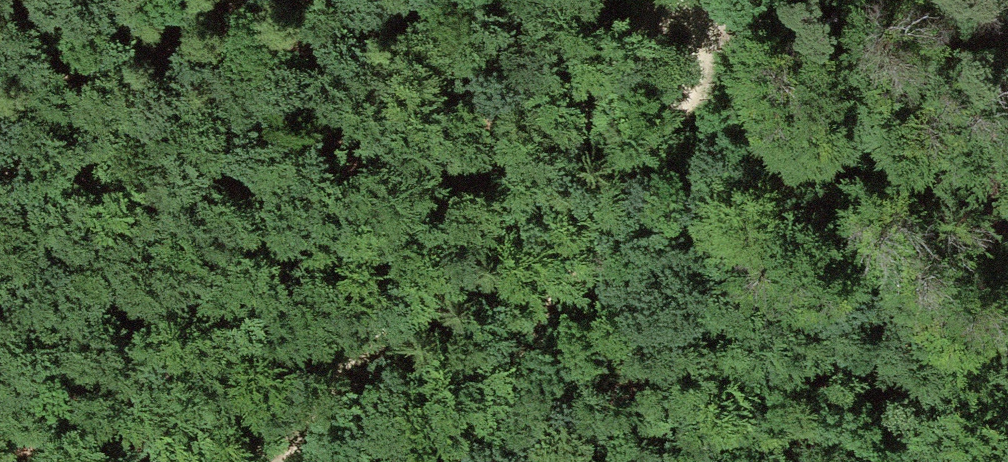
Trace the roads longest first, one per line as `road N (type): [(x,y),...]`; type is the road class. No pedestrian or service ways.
road 1 (track): [(617,0),(455,227),(241,461)]
road 2 (track): [(409,461),(591,160),(651,0)]

